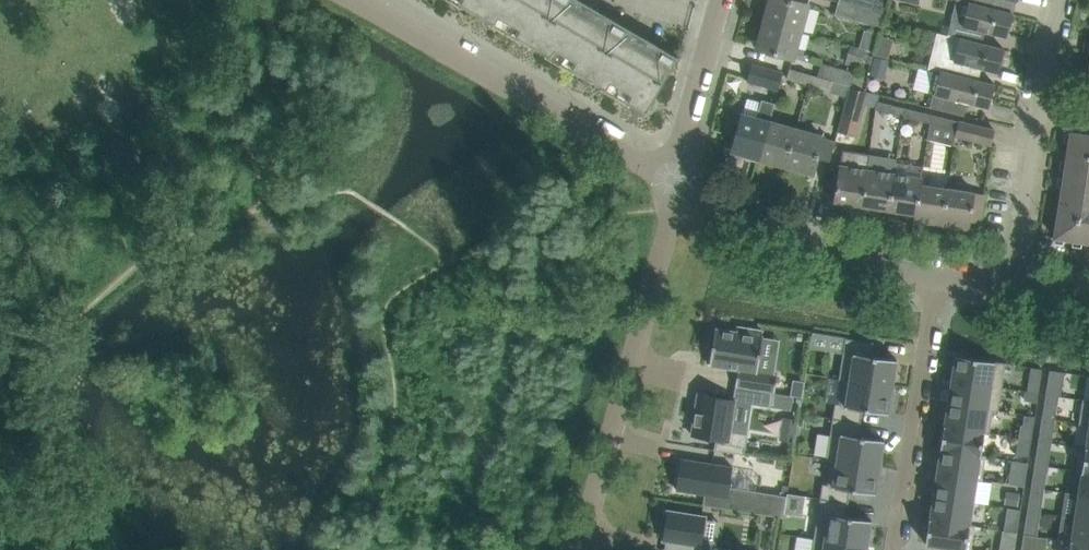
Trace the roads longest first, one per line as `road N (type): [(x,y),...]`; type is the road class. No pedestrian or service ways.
road 1 (unclassified): [(675,185),(580,549)]
road 2 (residential): [(357,0),(675,185)]
road 3 (residential): [(1011,287),(1063,0)]
road 4 (residential): [(938,278),(794,245),(675,185)]
road 5 (residential): [(938,278),(896,549)]
road 6 (residential): [(675,185),(725,0)]

